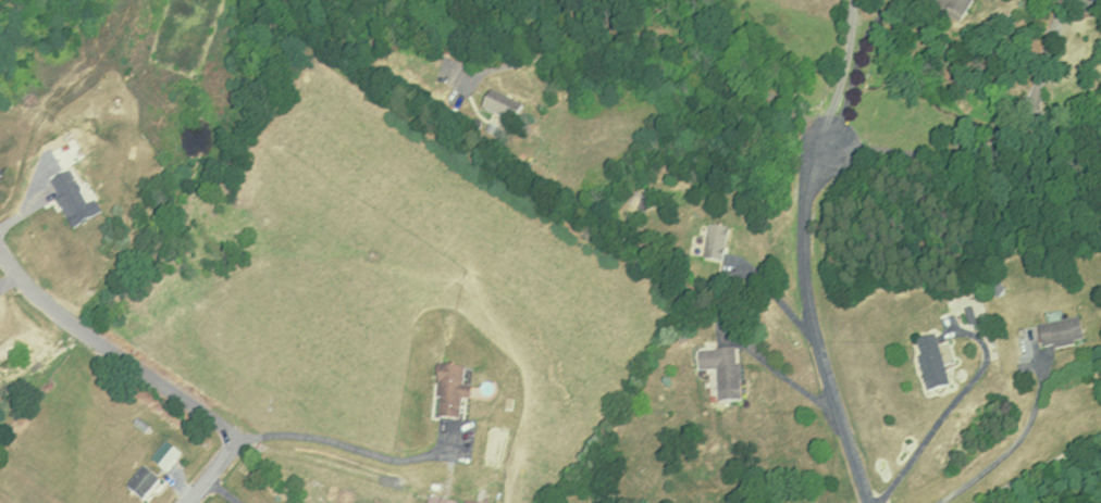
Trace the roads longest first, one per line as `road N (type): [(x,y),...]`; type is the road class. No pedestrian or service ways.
road 1 (residential): [(192,502),(242,441),(27,281),(0,248)]
road 2 (residential): [(870,502),(807,305),(805,216),(831,143)]

